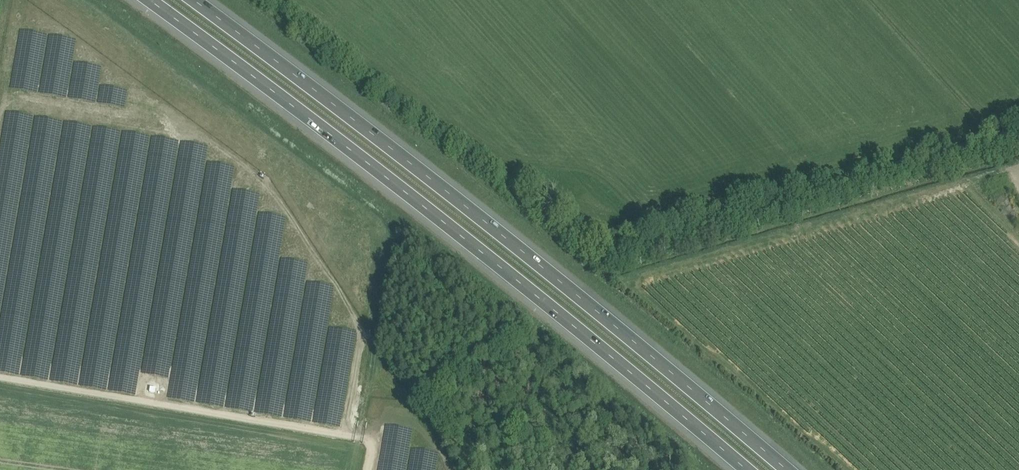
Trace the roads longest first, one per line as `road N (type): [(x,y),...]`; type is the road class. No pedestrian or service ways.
road 1 (motorway): [(149,0),(338,140),(745,469)]
road 2 (motorway): [(788,469),(356,122),(192,0)]
road 3 (track): [(1018,150),(623,276)]

